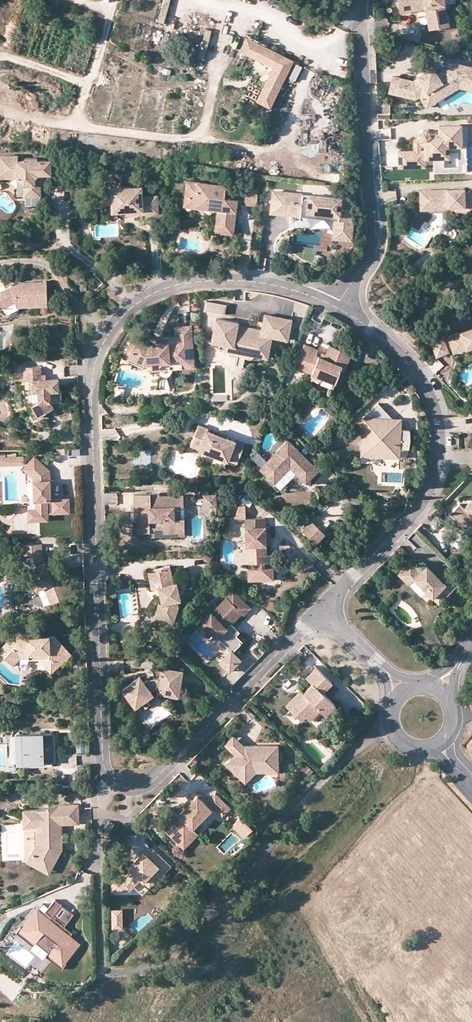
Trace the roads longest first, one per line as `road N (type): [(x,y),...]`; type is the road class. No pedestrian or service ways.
road 1 (residential): [(321,610),(151,783),(132,789),(109,777),(92,380),(102,342),(144,297),(188,282),(266,283),(337,306)]
road 2 (residential): [(337,306),(413,369),(437,418),(439,454),(424,499),(321,610)]
road 3 (residential): [(337,306),(375,232),(362,0)]

